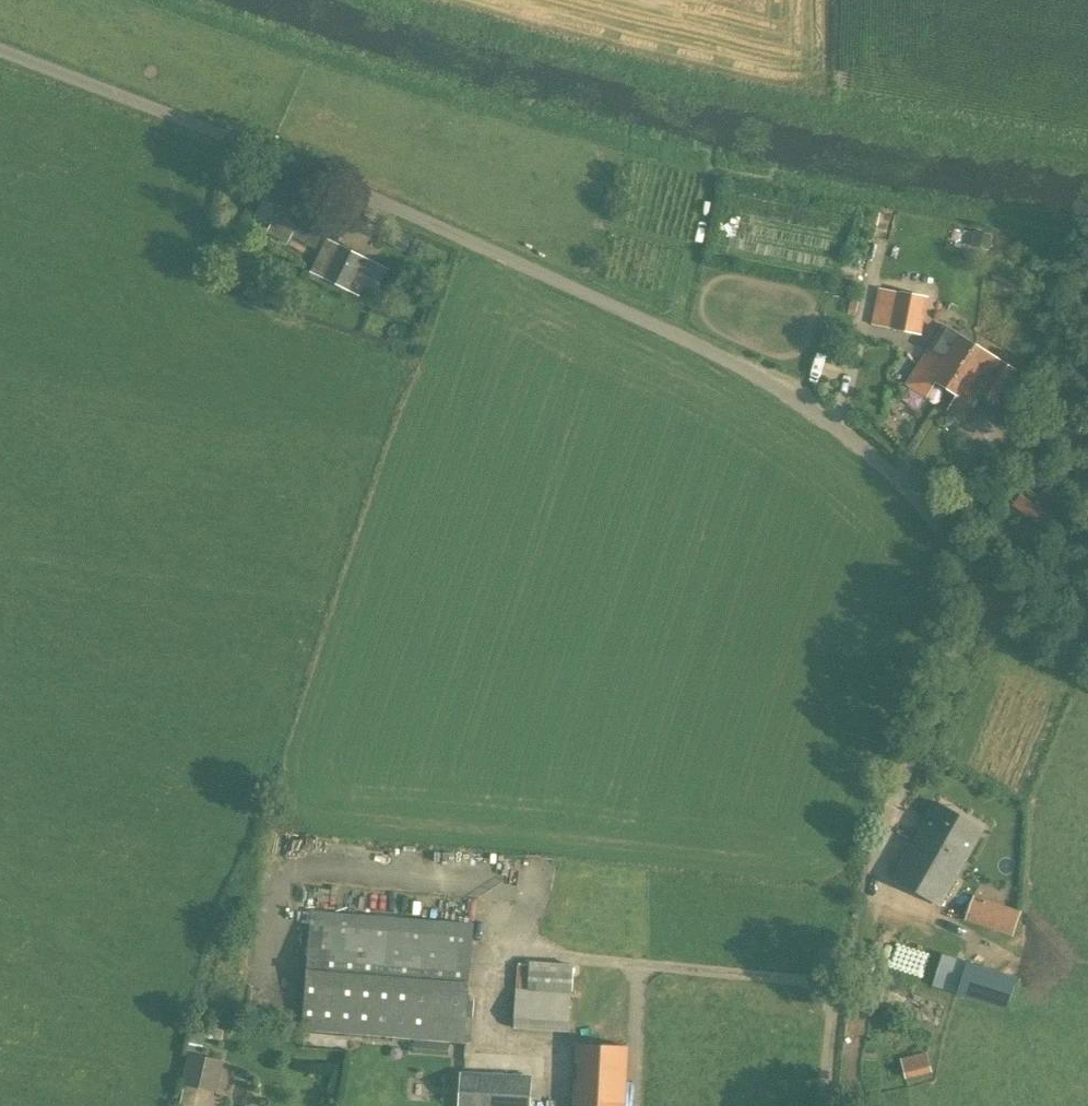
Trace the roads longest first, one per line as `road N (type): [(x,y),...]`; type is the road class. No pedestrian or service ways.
road 1 (unclassified): [(1087,644),(981,586),(881,465),(716,355),(221,134),(0,50)]

